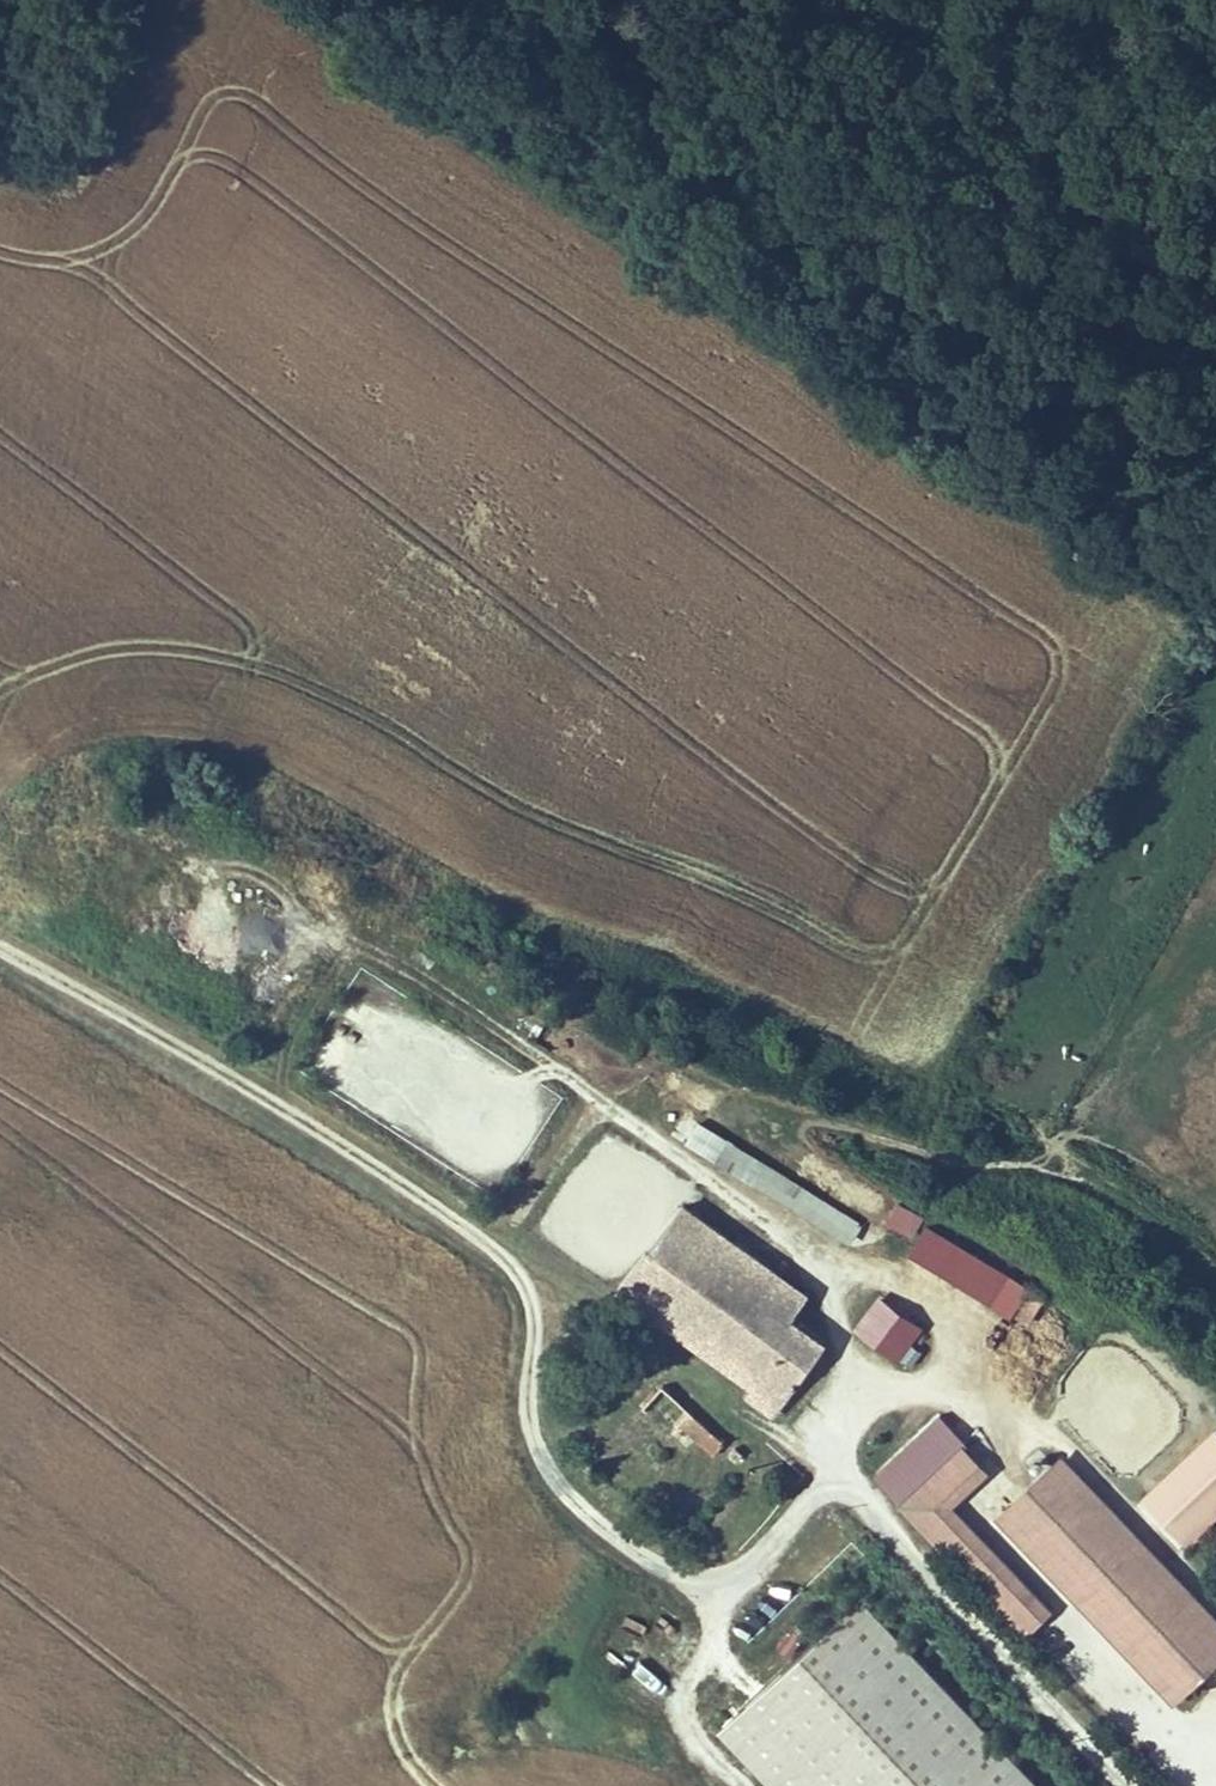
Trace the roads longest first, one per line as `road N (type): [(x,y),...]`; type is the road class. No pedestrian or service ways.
road 1 (track): [(0,949),(217,1068),(511,1267),(532,1313),(535,1455),(578,1507),(660,1571),(707,1588),(732,1584),(833,1469)]
road 2 (unclassified): [(833,1469),(1131,1785)]

